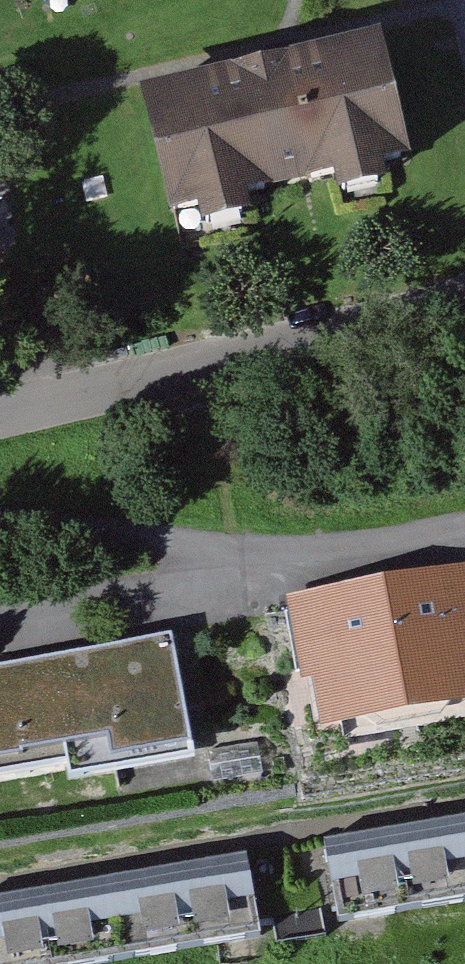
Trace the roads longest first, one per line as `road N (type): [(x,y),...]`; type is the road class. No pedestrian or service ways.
road 1 (residential): [(0,416),(464,303)]
road 2 (residential): [(0,612),(243,568)]
road 3 (residential): [(0,529),(243,568)]
road 4 (residential): [(243,568),(464,528)]

